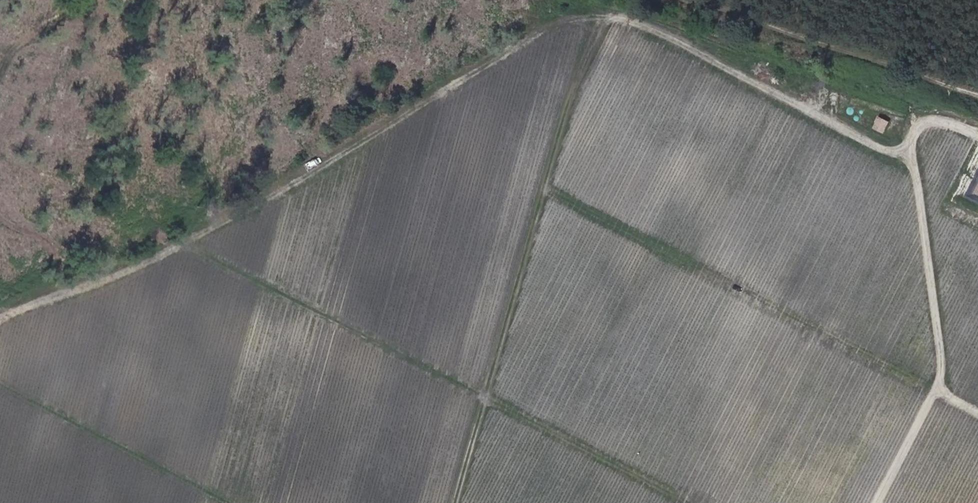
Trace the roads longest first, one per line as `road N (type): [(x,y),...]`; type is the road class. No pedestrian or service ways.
road 1 (track): [(684,502),(156,226)]
road 2 (track): [(977,123),(937,107),(909,125),(905,159),(945,386),(875,502)]

